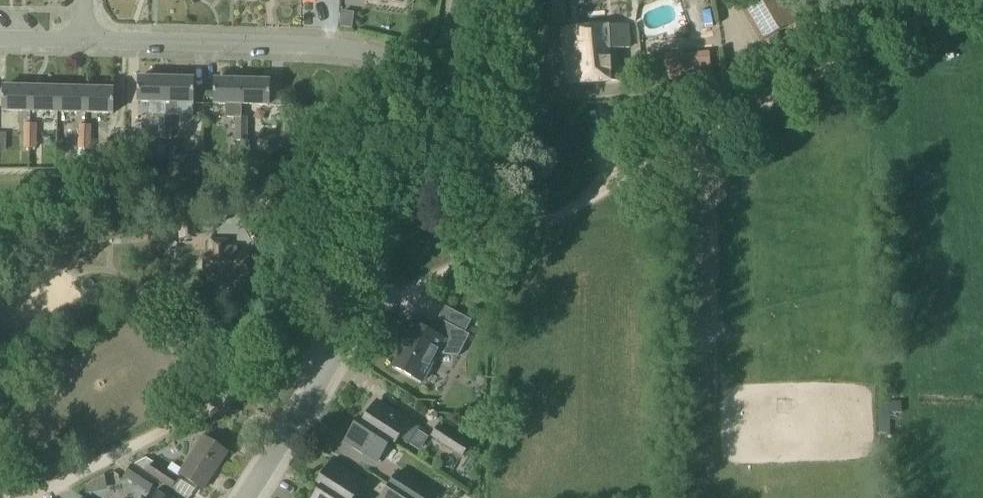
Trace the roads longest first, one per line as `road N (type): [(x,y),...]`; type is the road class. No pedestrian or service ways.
road 1 (track): [(32,497),(296,363),(490,242),(943,0)]
road 2 (residential): [(244,497),(348,324),(409,186),(445,74)]
road 3 (residential): [(445,74),(329,48),(82,42)]

